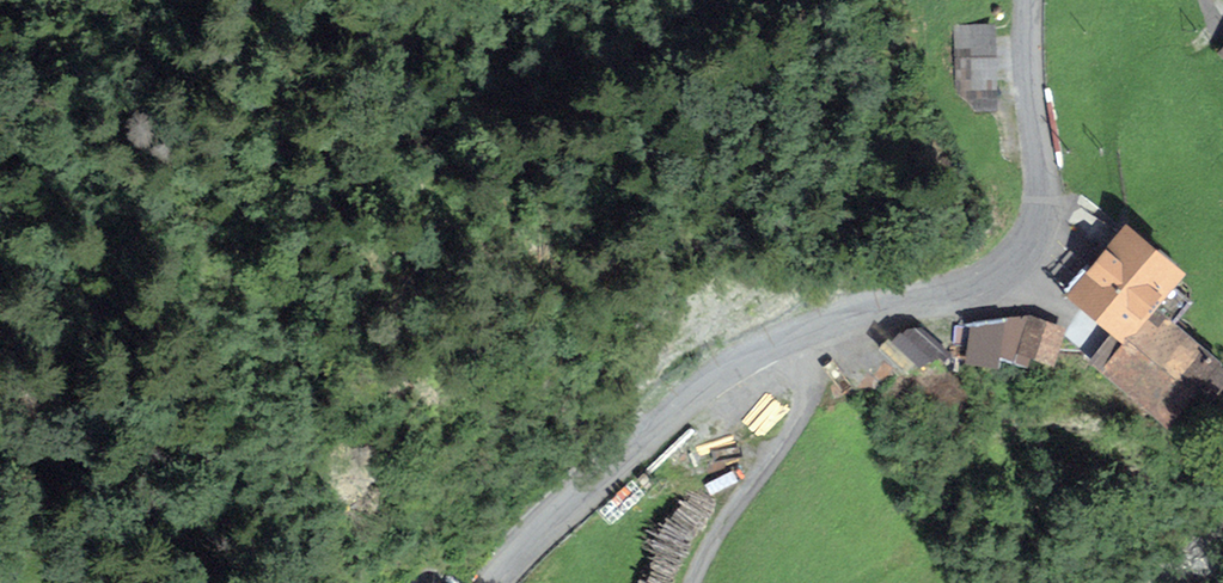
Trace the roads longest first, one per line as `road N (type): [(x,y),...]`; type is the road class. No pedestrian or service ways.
road 1 (unclassified): [(499,582),(579,496),(722,372),(810,328),(975,279),(1008,259),(1030,229),(1039,193),(1019,43),(1023,0)]
road 2 (secondary): [(415,576),(390,0)]

